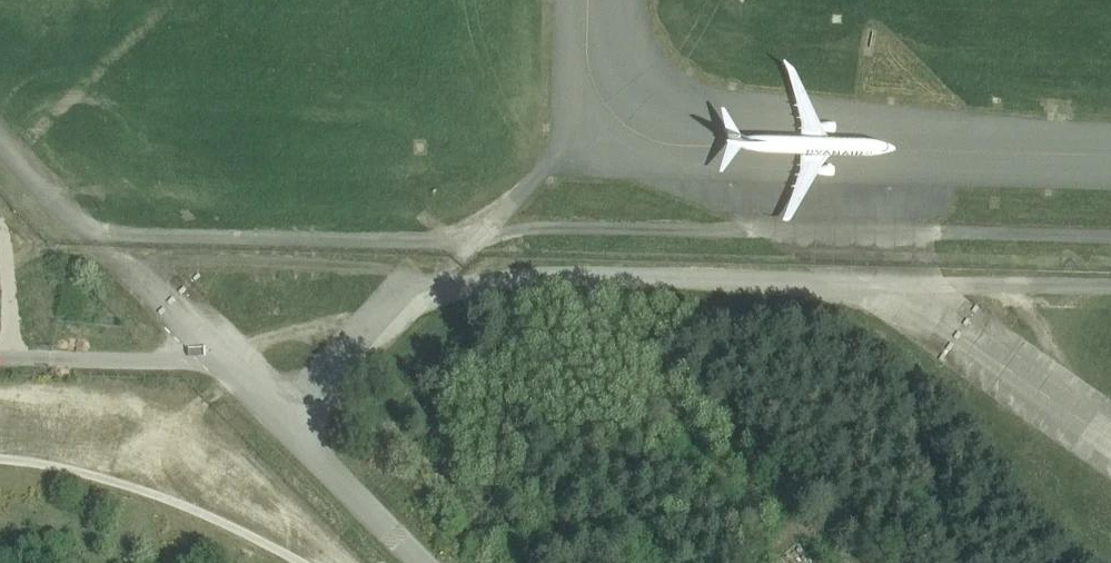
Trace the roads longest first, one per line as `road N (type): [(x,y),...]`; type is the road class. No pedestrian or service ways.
road 1 (residential): [(293,451),(423,319),(478,298),(529,292),(884,298)]
road 2 (track): [(340,562),(210,437),(0,430)]
road 3 (residential): [(1110,457),(884,298)]
road 4 (residential): [(884,298),(1110,303)]
road 5 (unclassified): [(206,365),(167,375),(0,371)]
road 6 (unclassified): [(293,451),(406,562)]
road 7 (unclassified): [(108,267),(206,365)]
road 8 (unclassified): [(206,365),(293,451)]

